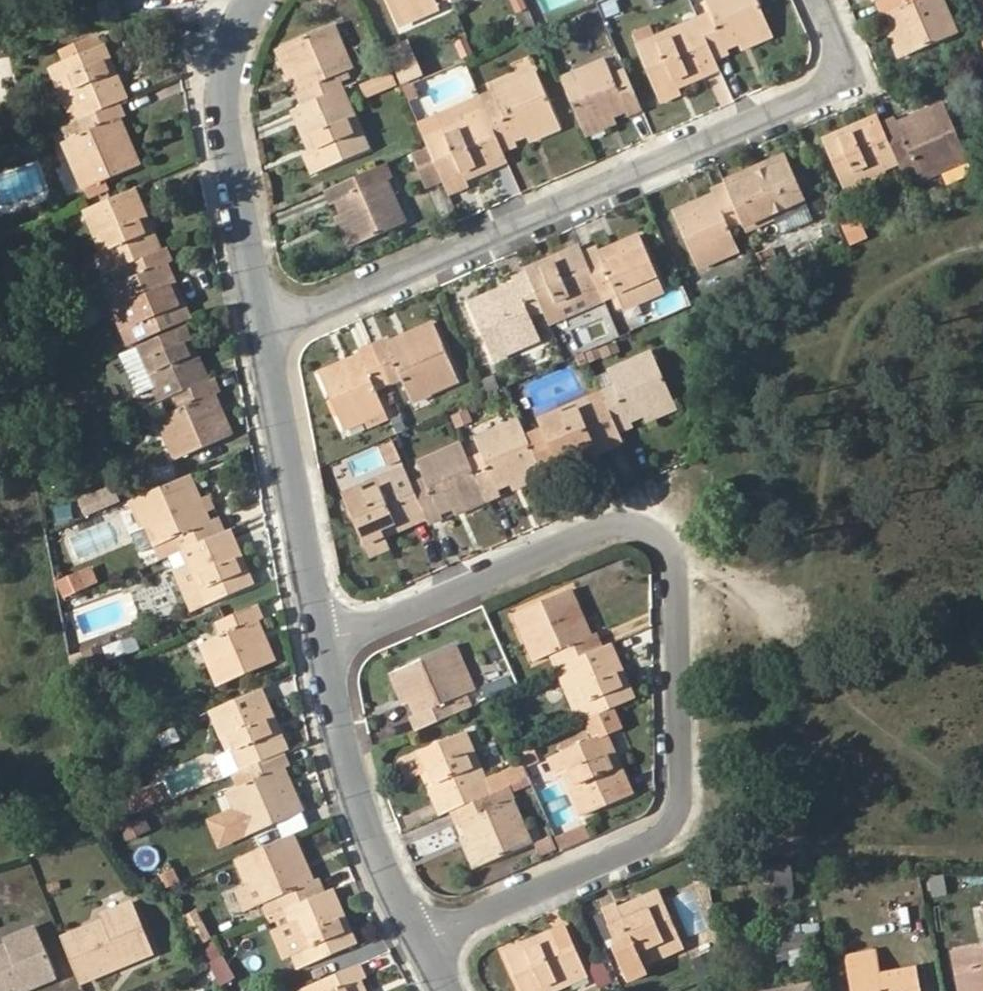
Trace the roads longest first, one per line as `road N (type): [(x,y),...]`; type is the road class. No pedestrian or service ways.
road 1 (residential): [(422,943),(653,843),(674,825),(683,799),(678,565),(653,533),(607,527),(325,648)]
road 2 (residential): [(263,329),(816,99),(842,73),(821,0)]
road 3 (residential): [(263,329),(225,129),(228,63),(253,0)]
road 4 (residential): [(325,648),(263,329)]
road 5 (residential): [(422,943),(360,803),(325,648)]

